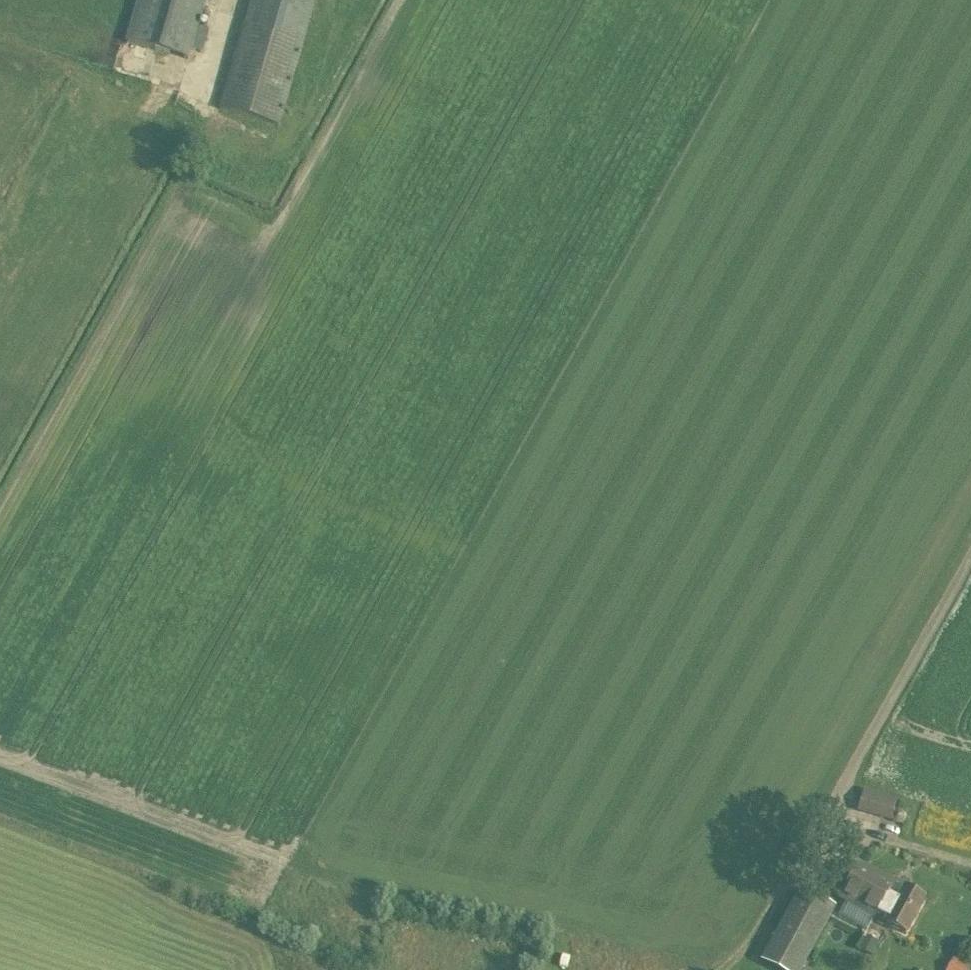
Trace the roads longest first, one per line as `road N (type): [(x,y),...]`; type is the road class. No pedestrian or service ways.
road 1 (unclassified): [(829,817),(970,561)]
road 2 (track): [(715,969),(731,961),(829,817)]

